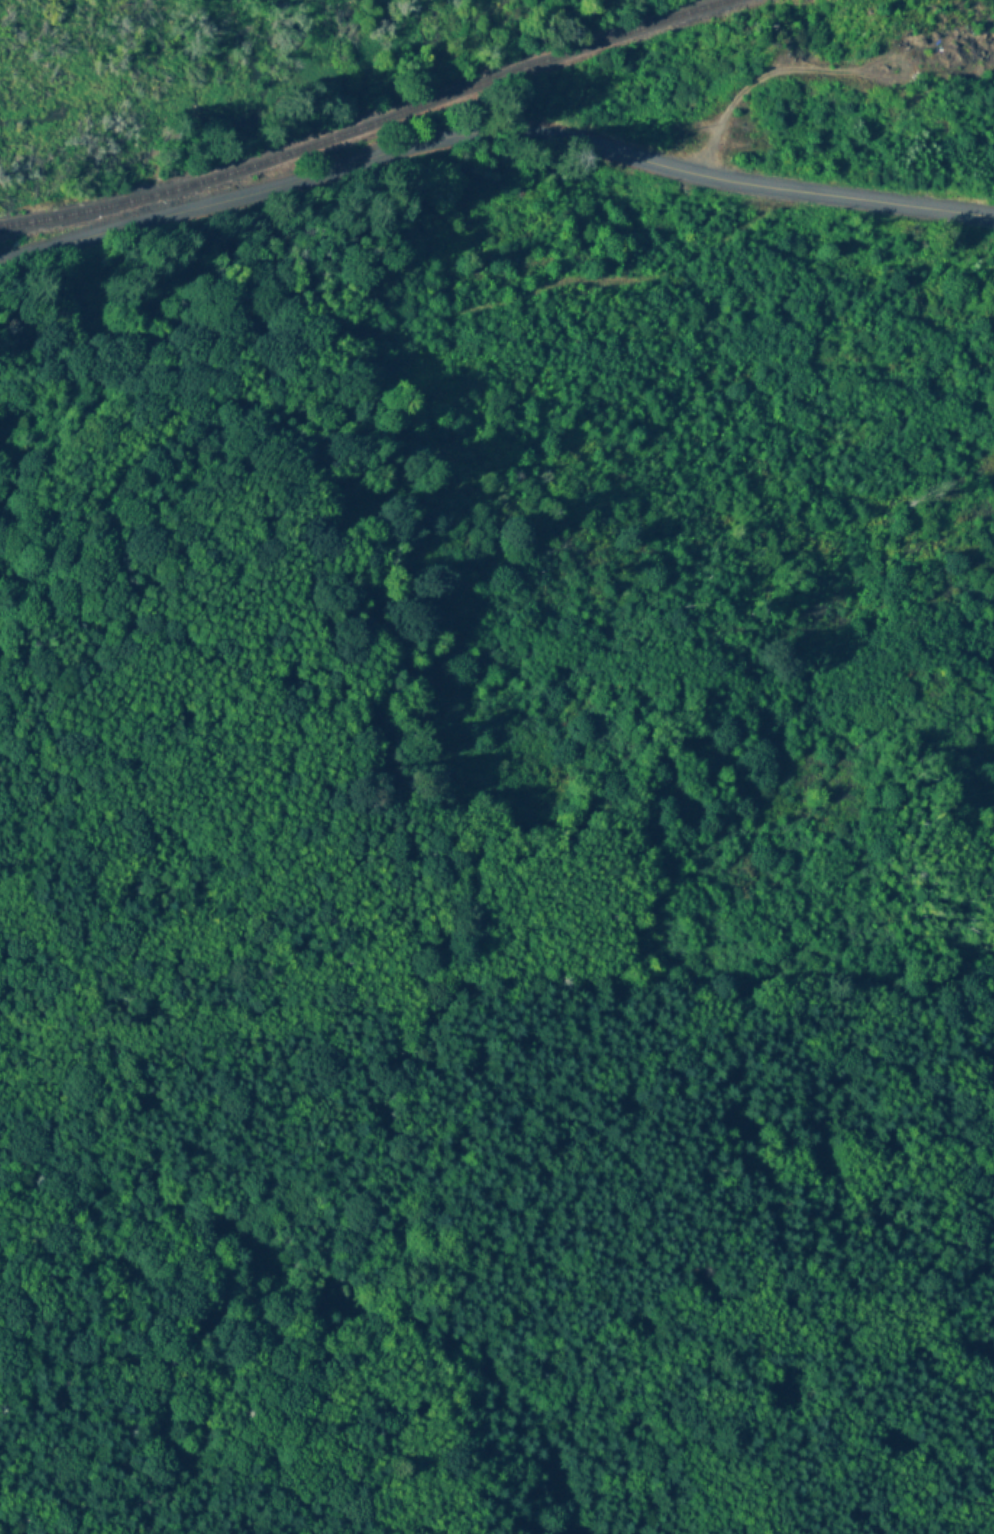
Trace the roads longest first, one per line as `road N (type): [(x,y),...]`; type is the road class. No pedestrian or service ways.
road 1 (tertiary): [(0,260),(168,211),(507,172),(832,172),(993,208)]

